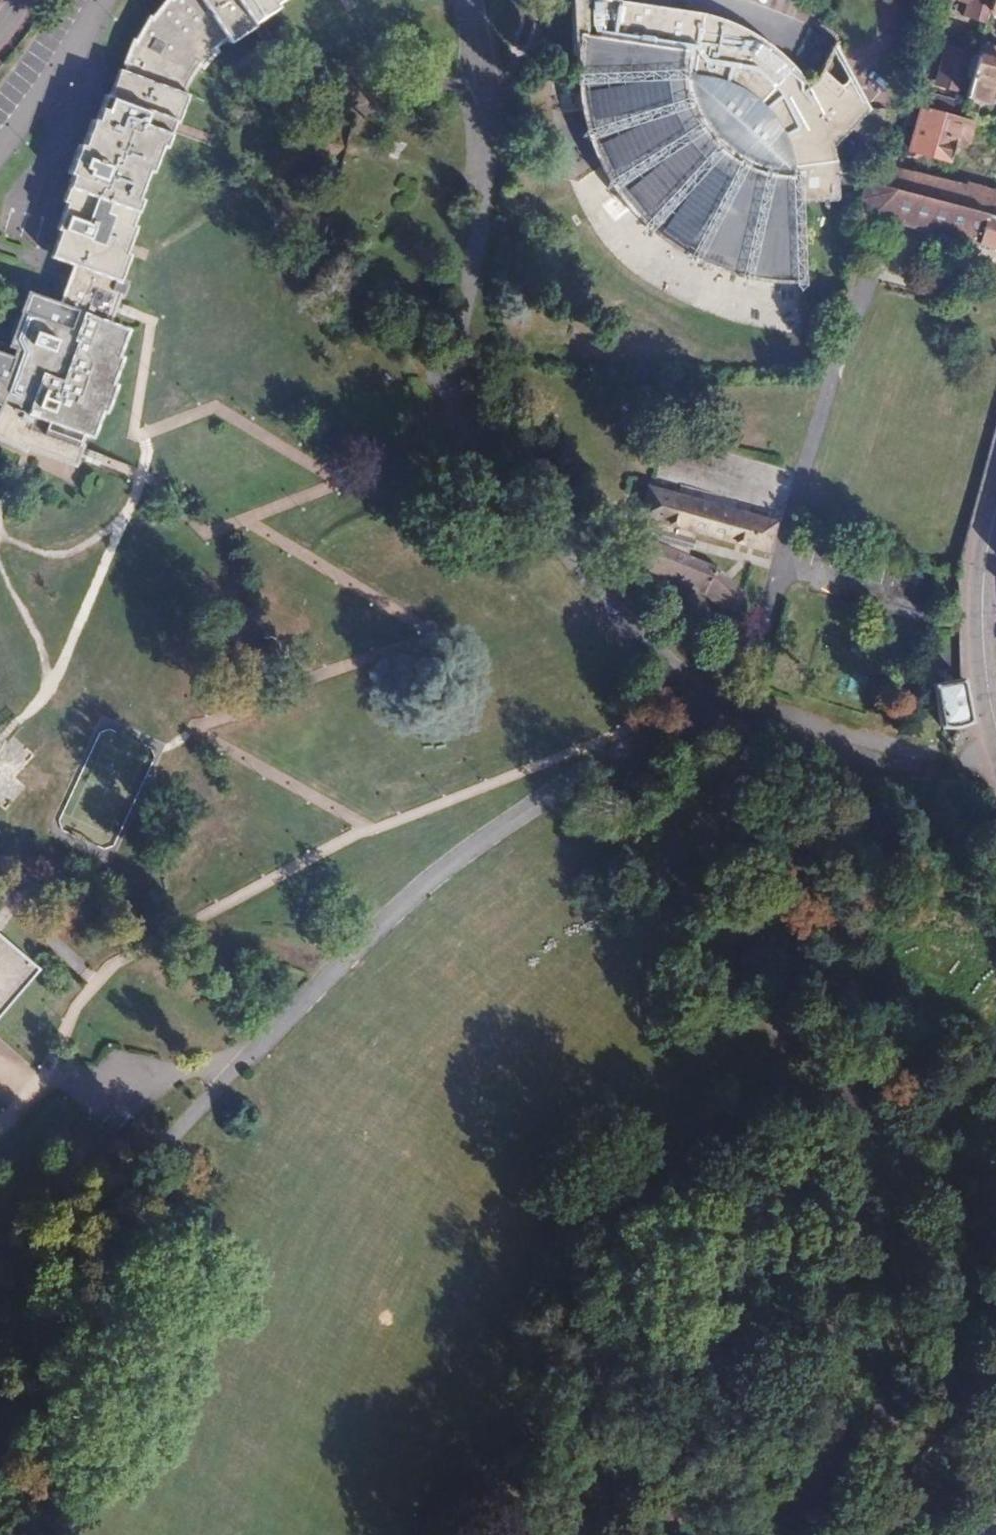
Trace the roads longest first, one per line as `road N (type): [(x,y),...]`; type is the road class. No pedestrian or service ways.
road 1 (secondary): [(995,710),(984,583),(995,529)]

